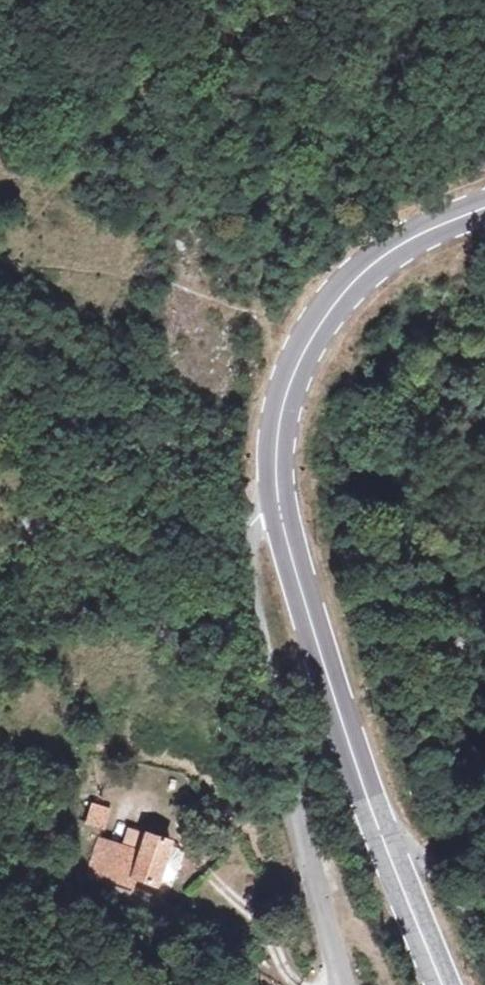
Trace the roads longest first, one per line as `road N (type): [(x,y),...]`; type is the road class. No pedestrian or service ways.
road 1 (residential): [(344,984),(253,596),(255,533),(278,500)]
road 2 (secondary): [(484,207),(397,246),(320,319),(278,421),(278,500)]
road 3 (secondary): [(278,500),(322,668),(380,835)]
road 4 (track): [(278,500),(135,426),(0,396)]
road 5 (secondary): [(380,835),(445,984)]
road 6 (residential): [(484,908),(414,847),(380,835)]

